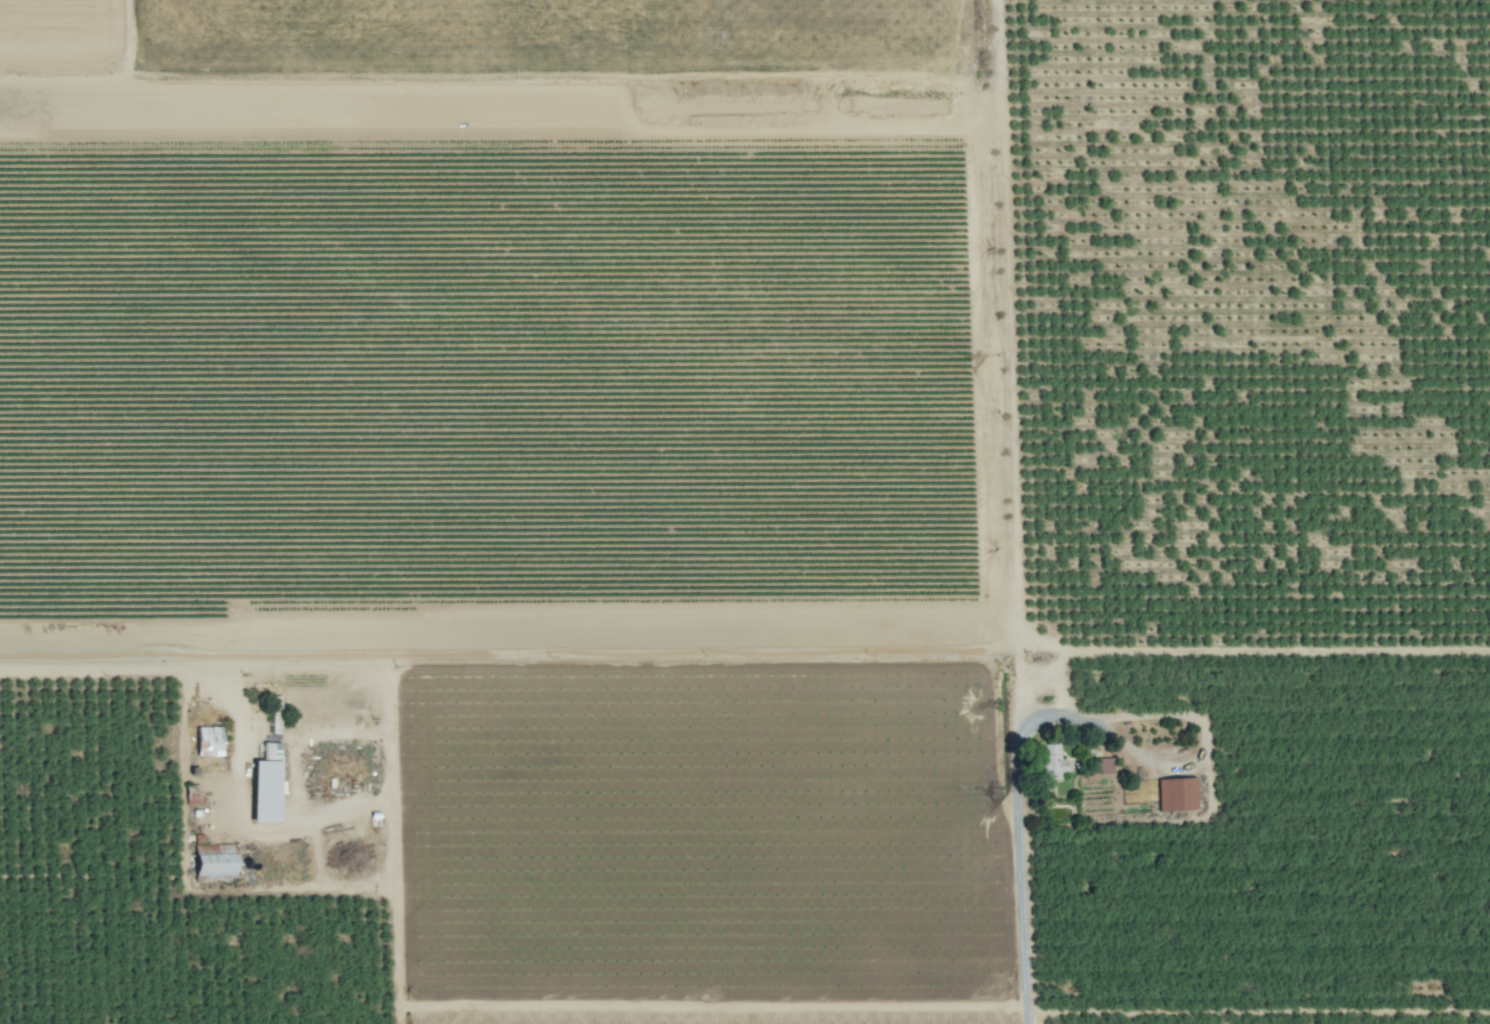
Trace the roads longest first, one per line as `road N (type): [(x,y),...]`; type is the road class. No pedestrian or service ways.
road 1 (residential): [(0,664),(372,662)]

